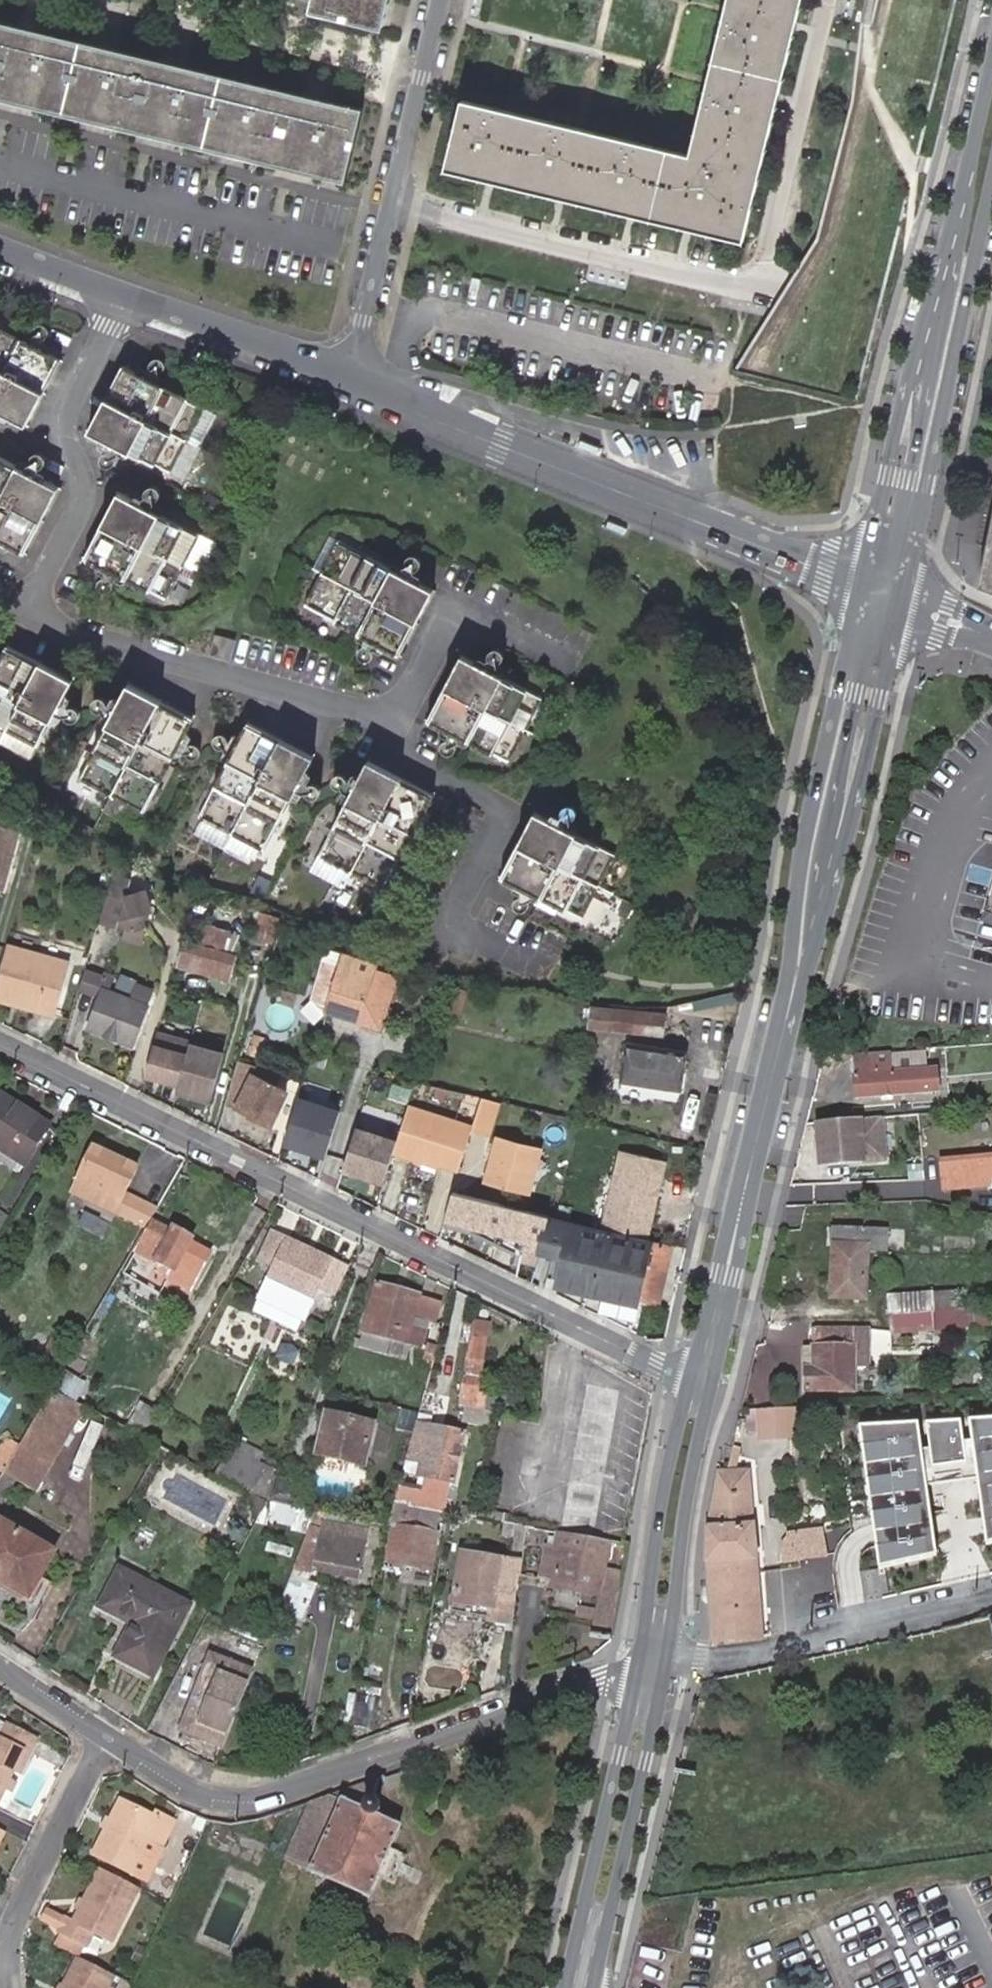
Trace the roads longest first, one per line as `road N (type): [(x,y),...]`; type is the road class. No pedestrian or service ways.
road 1 (secondary): [(862,585),(798,872),(786,978),(690,1379)]
road 2 (residential): [(690,1379),(0,1045)]
road 3 (residential): [(830,0),(761,298),(742,338),(717,360),(676,368),(361,305)]
road 4 (residential): [(106,1737),(197,1792),(254,1800),(637,1670)]
road 5 (residential): [(339,383),(862,585)]
road 6 (secondary): [(712,1385),(804,981),(837,879)]
road 7 (secondary): [(903,602),(991,188)]
road 8 (residential): [(13,616),(386,735)]
road 9 (residential): [(386,735),(509,809),(450,922),(527,964)]
road 10 (residential): [(13,616),(75,497),(53,436),(109,291)]
road 11 (residential): [(666,1664),(991,1595)]
road 12 (secondary): [(592,1987),(666,1664)]
road 13 (residential): [(0,165),(321,242)]
road 14 (secondary): [(637,1670),(567,1987)]
road 15 (residential): [(441,0),(361,305)]
road 16 (unclassified): [(837,879),(826,830),(872,625),(862,585)]
road 17 (secondary): [(690,1379),(658,1520),(637,1670)]
road 18 (secondary): [(991,69),(925,348)]
road 19 (secondary): [(837,879),(903,602)]
road 20 (secondary): [(666,1664),(688,1488),(712,1385)]
road 21 (residential): [(386,735),(451,604),(568,666)]
road 22 (residential): [(106,1737),(13,1916),(10,1987)]
road 23 (unclassified): [(925,348),(927,394),(894,563),(903,602)]
road 24 (residential): [(109,291),(339,383)]
road 25 (secondary): [(925,348),(908,386),(862,585)]
road 26 (residential): [(0,1668),(106,1737)]

